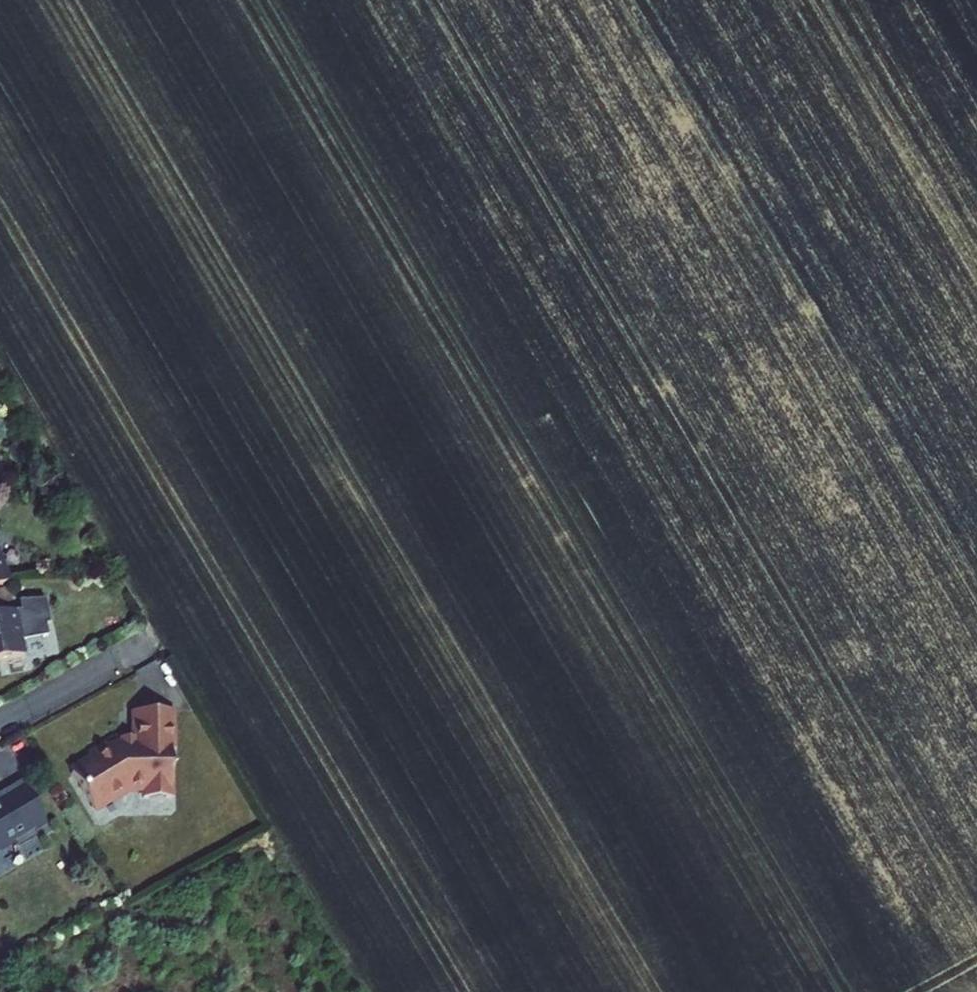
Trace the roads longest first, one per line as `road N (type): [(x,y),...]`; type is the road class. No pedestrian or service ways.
road 1 (residential): [(0,721),(138,647)]

